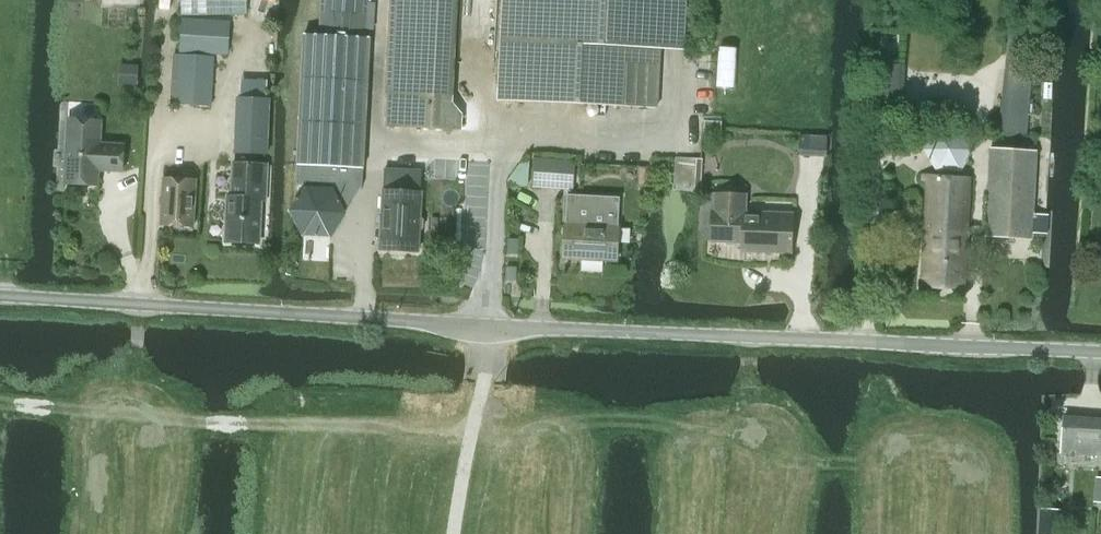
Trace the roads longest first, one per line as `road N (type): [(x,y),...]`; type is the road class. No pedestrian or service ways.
road 1 (unclassified): [(1100,350),(0,297)]
road 2 (track): [(453,533),(491,325)]

